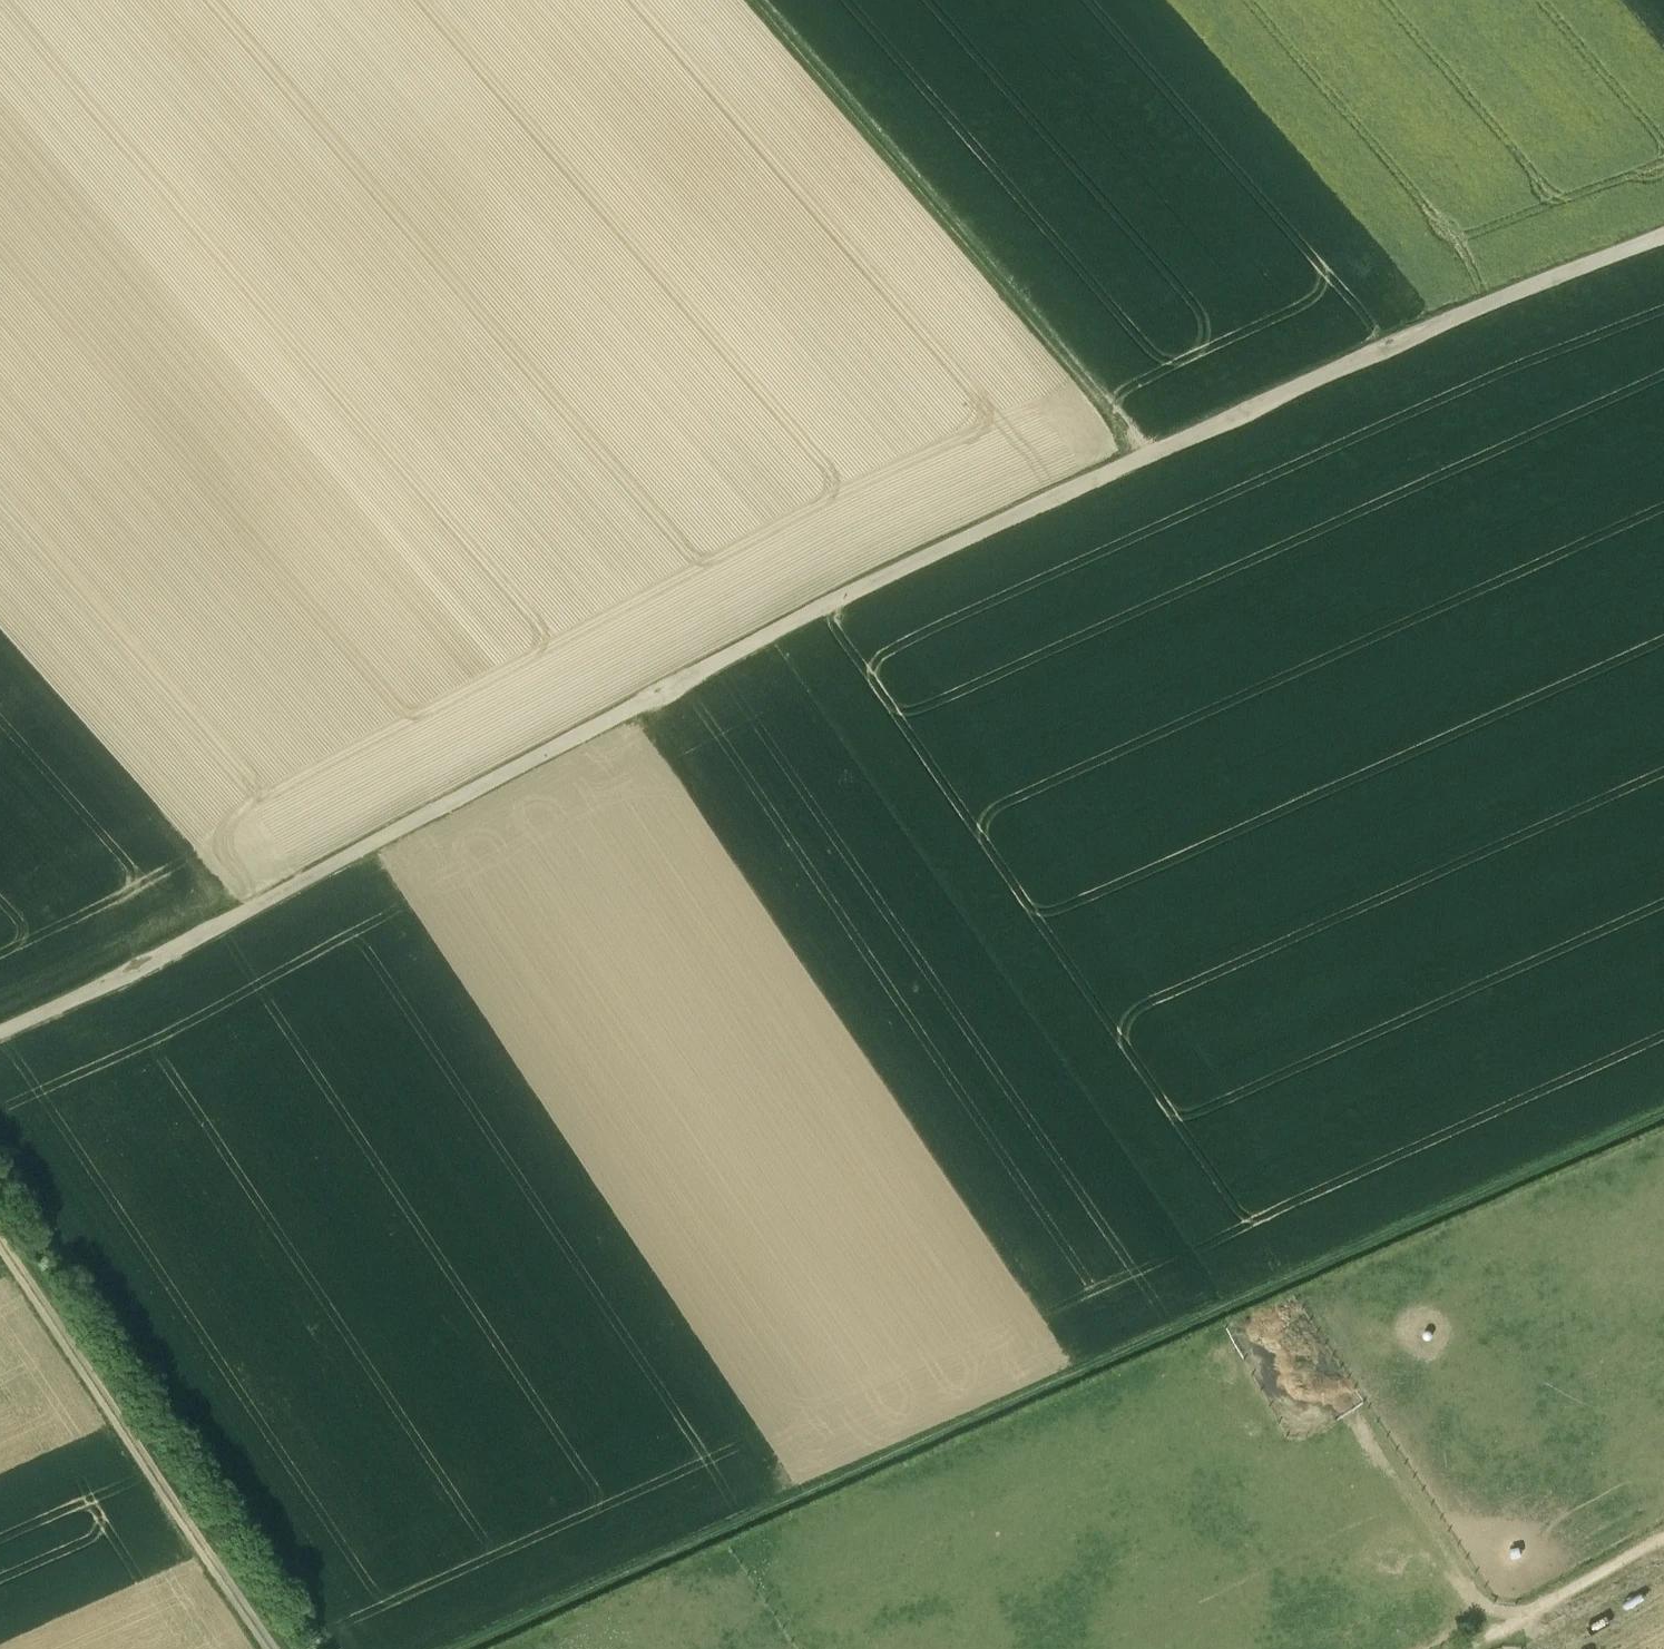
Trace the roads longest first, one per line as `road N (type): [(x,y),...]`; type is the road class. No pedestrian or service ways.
road 1 (track): [(0,1039),(253,900),(1152,459),(1663,242)]
road 2 (track): [(1663,1112),(458,1648)]
road 3 (track): [(1152,459),(755,0)]
road 4 (track): [(0,1246),(265,1648)]

